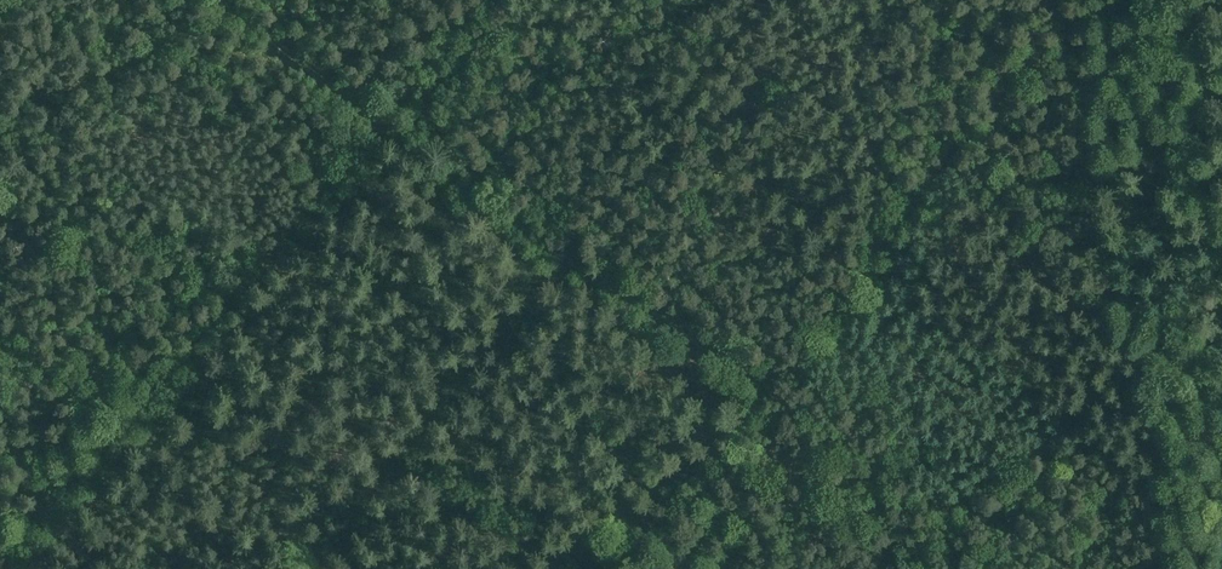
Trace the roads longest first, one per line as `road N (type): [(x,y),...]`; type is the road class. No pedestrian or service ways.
road 1 (track): [(488,0),(0,556)]
road 2 (track): [(224,0),(554,249),(768,384)]
road 3 (track): [(935,170),(674,0)]
road 4 (track): [(935,170),(768,384)]
road 5 (track): [(768,384),(612,568)]
road 6 (track): [(1058,0),(958,141)]
road 7 (track): [(0,326),(125,411)]

